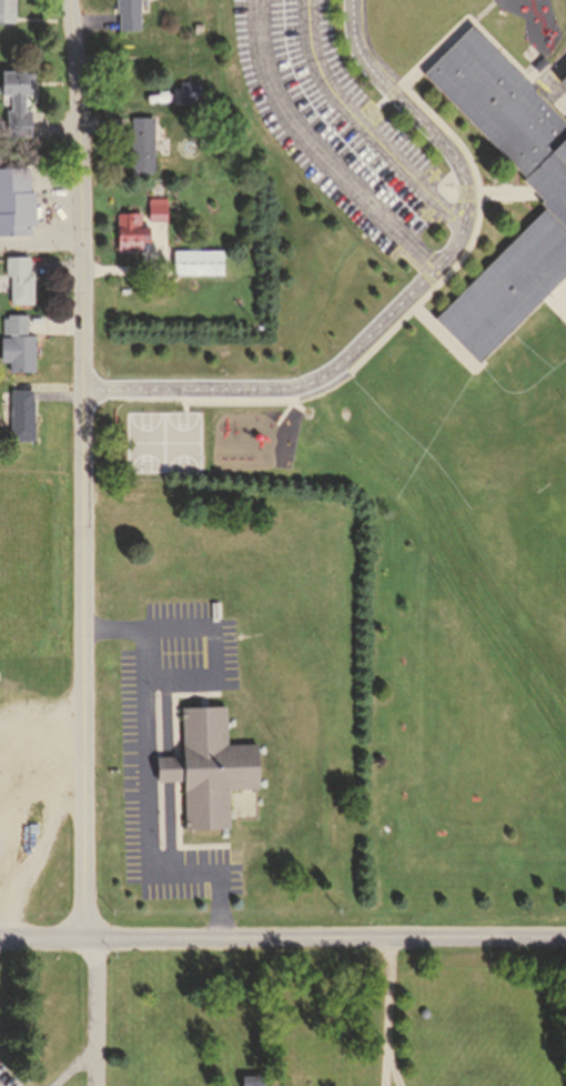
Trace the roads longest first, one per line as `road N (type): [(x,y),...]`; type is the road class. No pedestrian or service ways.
road 1 (residential): [(84,939),(82,243),(69,0)]
road 2 (secondary): [(0,939),(565,936)]

